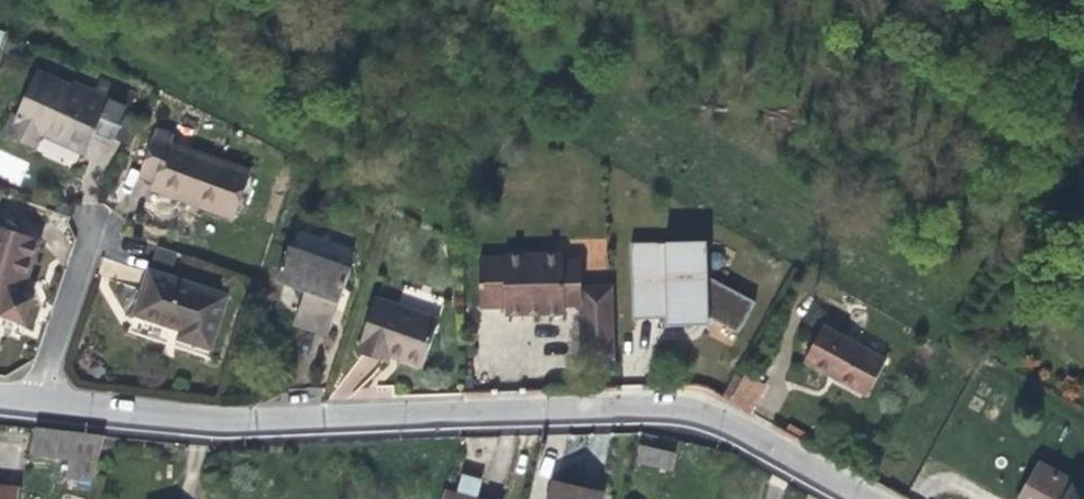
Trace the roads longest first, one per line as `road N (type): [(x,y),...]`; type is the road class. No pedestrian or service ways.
road 1 (residential): [(34,401),(216,422),(704,412),(867,498)]
road 2 (residential): [(94,208),(34,401)]

